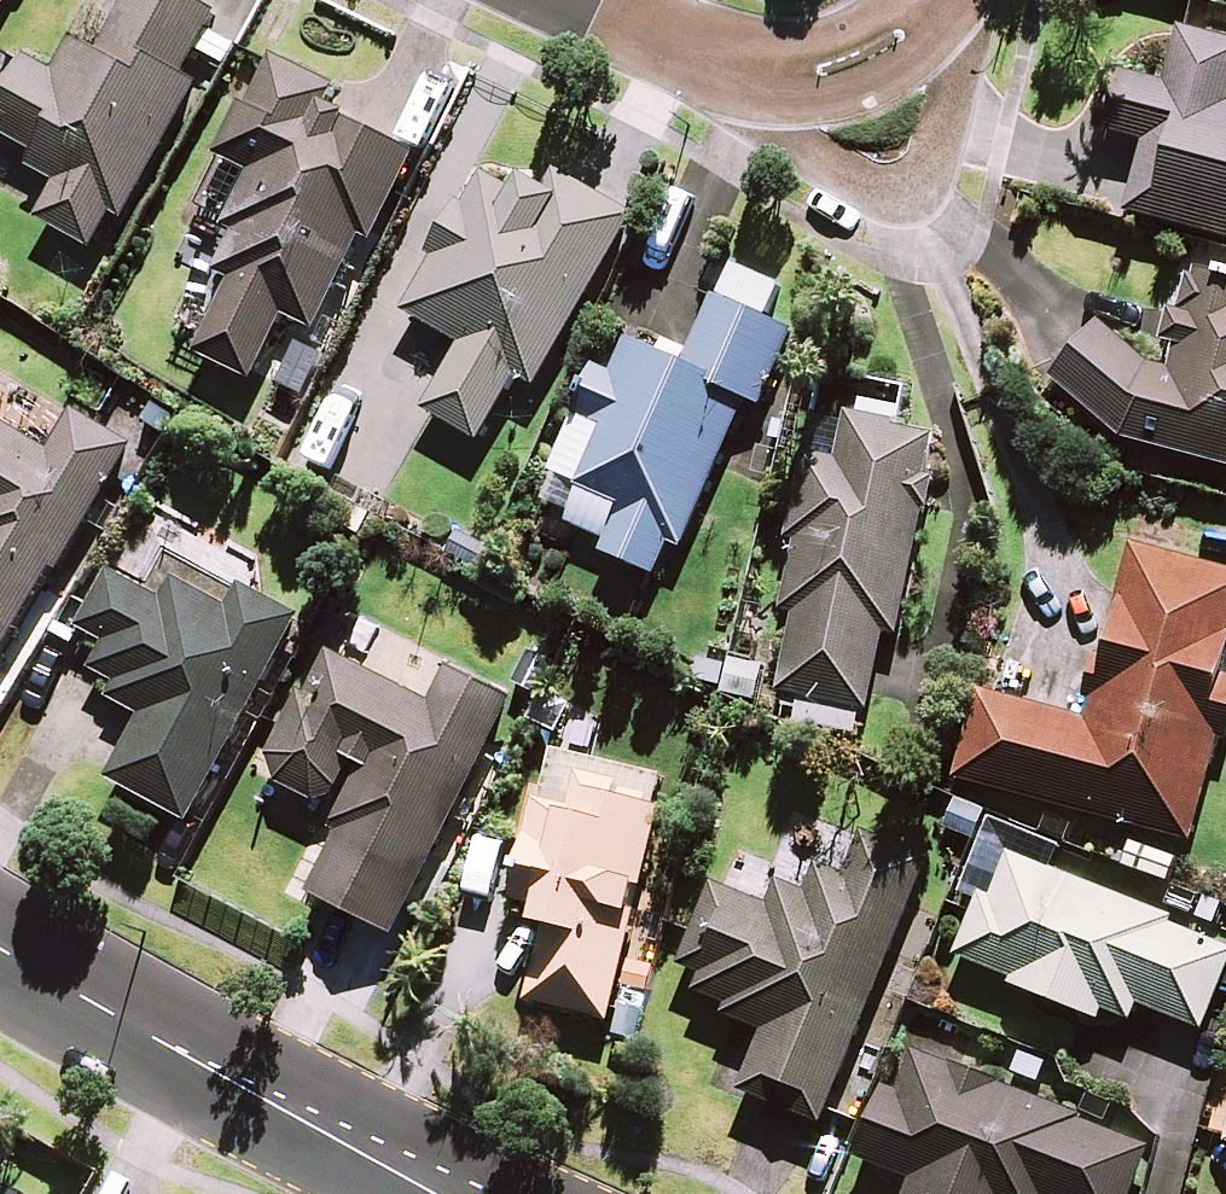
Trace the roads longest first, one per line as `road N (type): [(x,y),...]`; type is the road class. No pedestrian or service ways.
road 1 (tertiary): [(0,947),(429,1193)]
road 2 (residential): [(564,0),(712,72),(826,77),(915,44),(951,0)]

